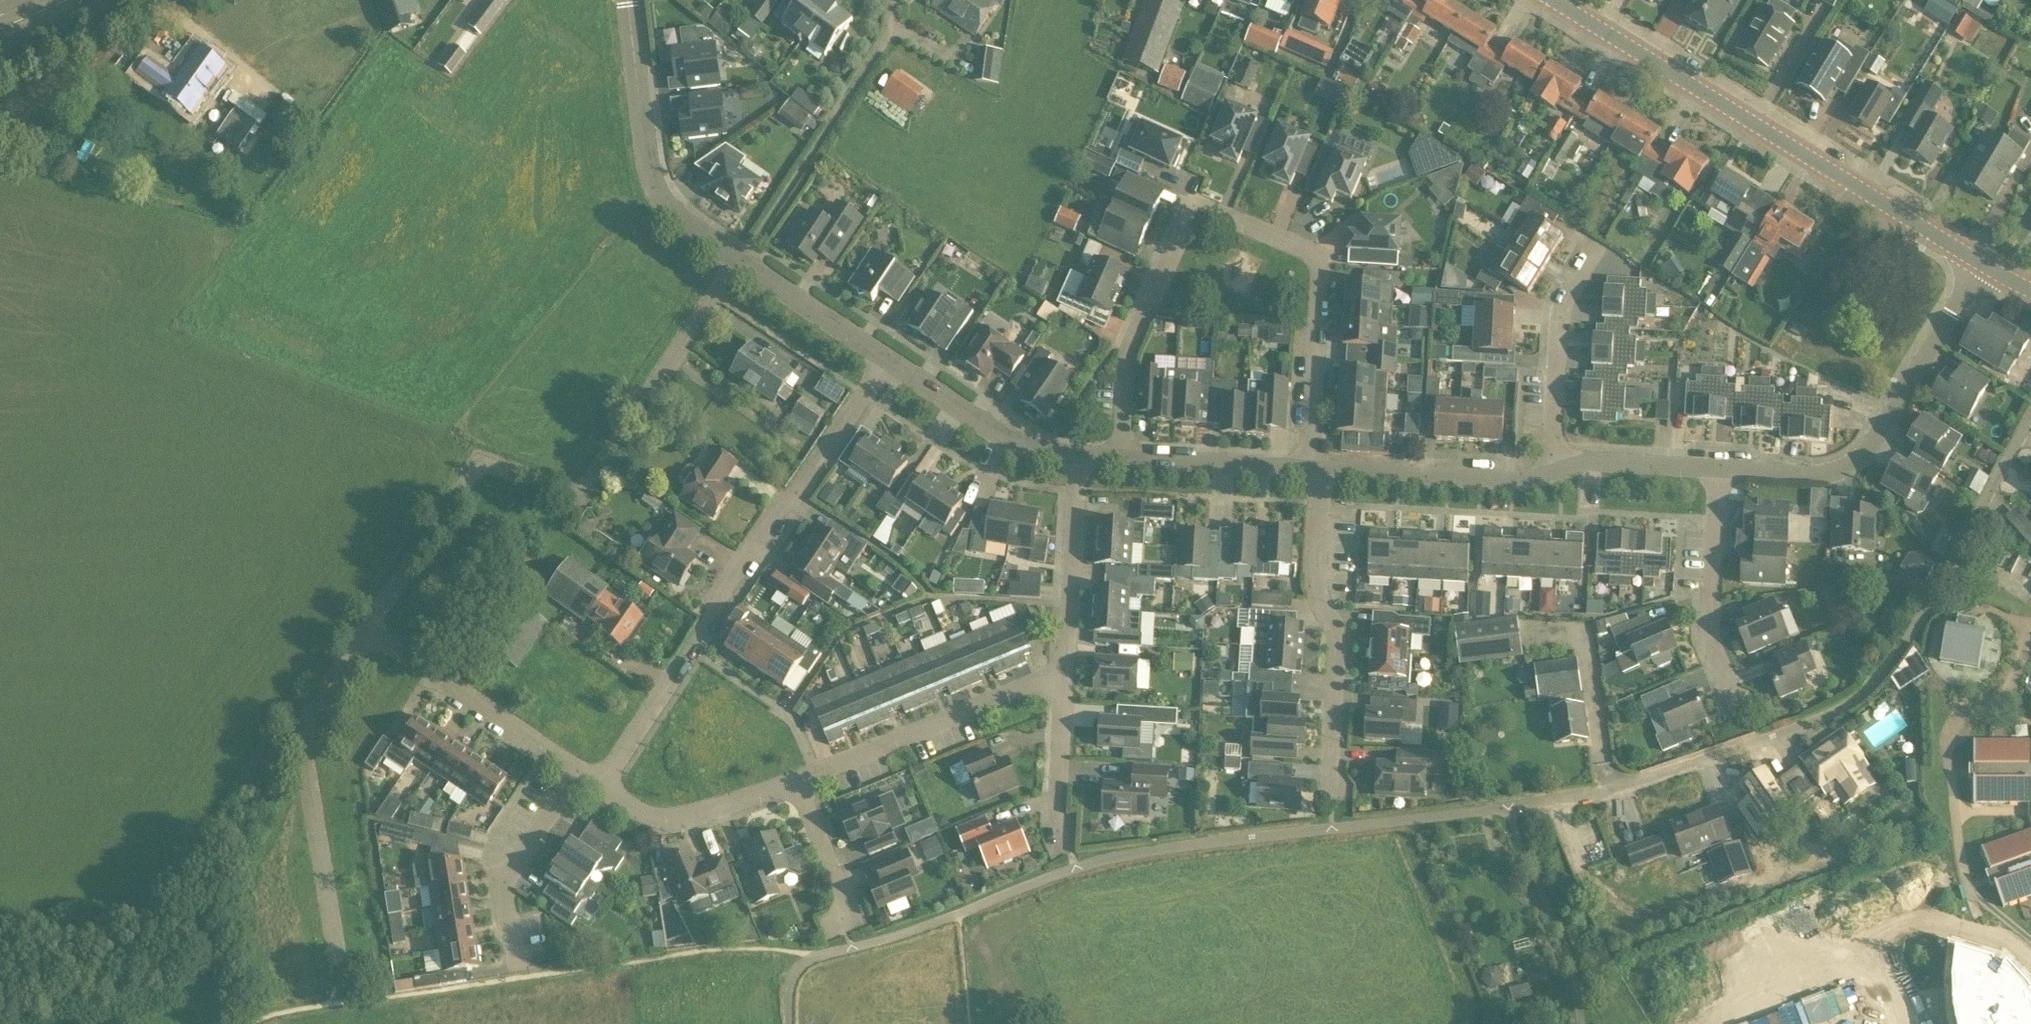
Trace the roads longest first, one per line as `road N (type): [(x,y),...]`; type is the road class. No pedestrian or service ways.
road 1 (unclassified): [(789,1023),(788,993),(811,958),(905,933),(1073,870),(1201,842),(1612,790),(1850,706),(1915,626),(2030,419)]
road 2 (residential): [(1122,459),(1127,354),(1186,224),(1198,211),(1218,212),(1318,261),(1311,471)]
road 3 (residential): [(368,629),(479,463),(564,492),(590,483),(739,260)]
road 4 (residential): [(600,786),(889,359)]
road 5 (tertiary): [(1981,265),(1550,0)]
road 6 (track): [(2030,632),(2009,687),(1948,726),(1945,746),(1957,848),(1978,918),(2030,957)]
road 7 (residential): [(1981,265),(1870,445),(1844,466),(1812,474),(1717,468)]
road 8 (residential): [(339,979),(305,750),(316,700),(368,629)]
road 9 (residential): [(1321,471),(1316,579),(1338,650),(1329,793)]
road 10 (unknown): [(1913,1023),(1896,954),(1841,922),(1808,920),(1763,946),(1745,976),(1739,1023)]
road 11 (residential): [(739,260),(688,227),(650,176),(628,3)]
road 12 (residential): [(797,779),(1033,683),(1065,682)]
road 13 (residential): [(368,629),(577,771)]
road 14 (residential): [(1739,710),(1709,641),(1717,468)]
road 15 (residential): [(1551,472),(1561,316),(1595,248)]
road 16 (residential): [(1551,472),(1526,481),(1321,471)]
road 17 (residential): [(1065,682),(1076,456)]
road 18 (residential): [(516,971),(501,888),(577,771)]
road 19 (residential): [(1076,456),(1020,444),(889,359)]
road 20 (residential): [(600,786),(674,819),(797,779)]
road 21 (residential): [(1311,471),(1122,459)]
road 22 (residential): [(889,359),(739,260)]
road 23 (residential): [(1717,468),(1593,462),(1551,472)]
road 24 (residential): [(1067,846),(1056,820),(1065,682)]
road 25 (residential): [(844,925),(854,922),(797,779)]
road 26 (residential): [(827,130),(886,36),(890,0)]

